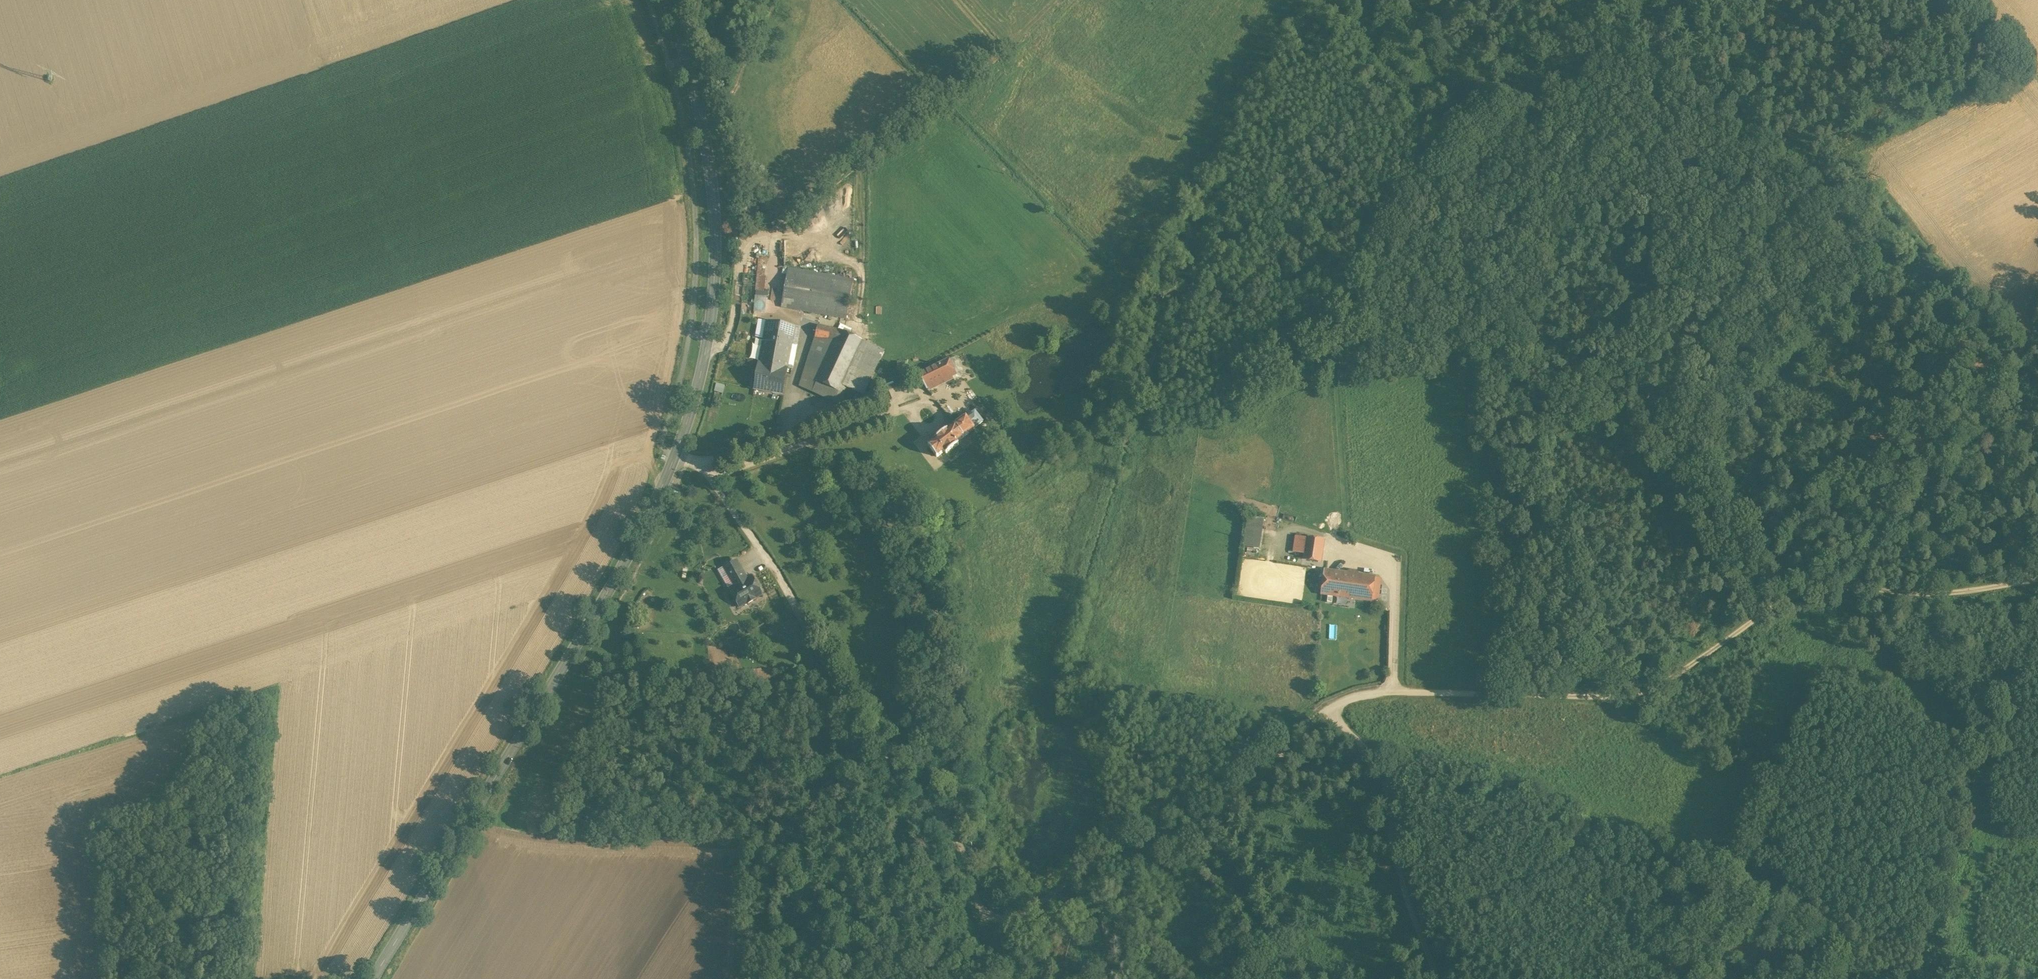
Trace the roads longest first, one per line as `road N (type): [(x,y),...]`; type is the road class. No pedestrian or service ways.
road 1 (secondary): [(373,978),(607,593),(683,438),(707,336),(716,233),(707,136),(669,0)]
road 2 (track): [(709,475),(784,583),(856,715),(961,844),(985,909),(1012,920),(1075,877),(1198,829),(1242,799),(1324,712)]
road 3 (track): [(1324,712),(1393,691),(1636,693),(1660,686),(1810,591),(1955,591),(2037,578)]
road 4 (track): [(1810,591),(1931,483),(1985,416),(2024,355),(2037,303)]
road 5 (track): [(1324,712),(1379,763),(1395,859),(1436,978)]

